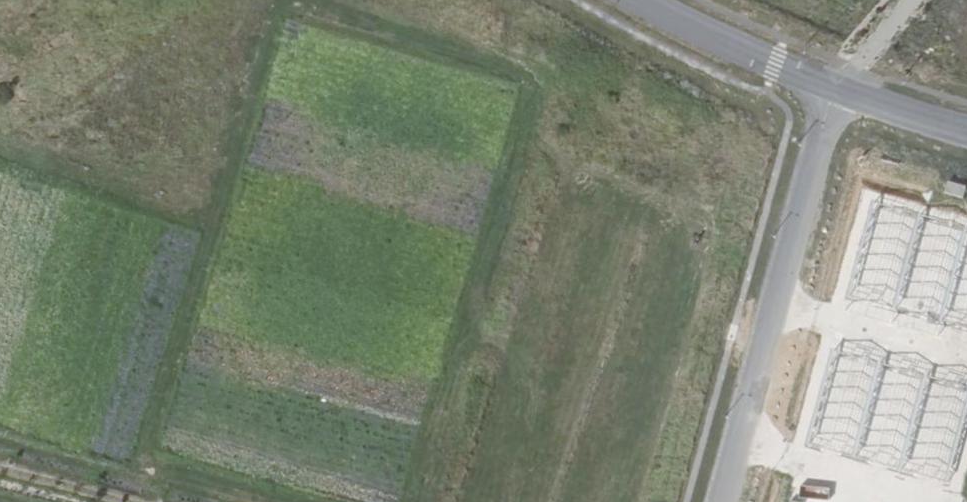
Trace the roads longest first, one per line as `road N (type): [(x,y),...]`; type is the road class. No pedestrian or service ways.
road 1 (unclassified): [(642,0),(776,65),(966,130)]

